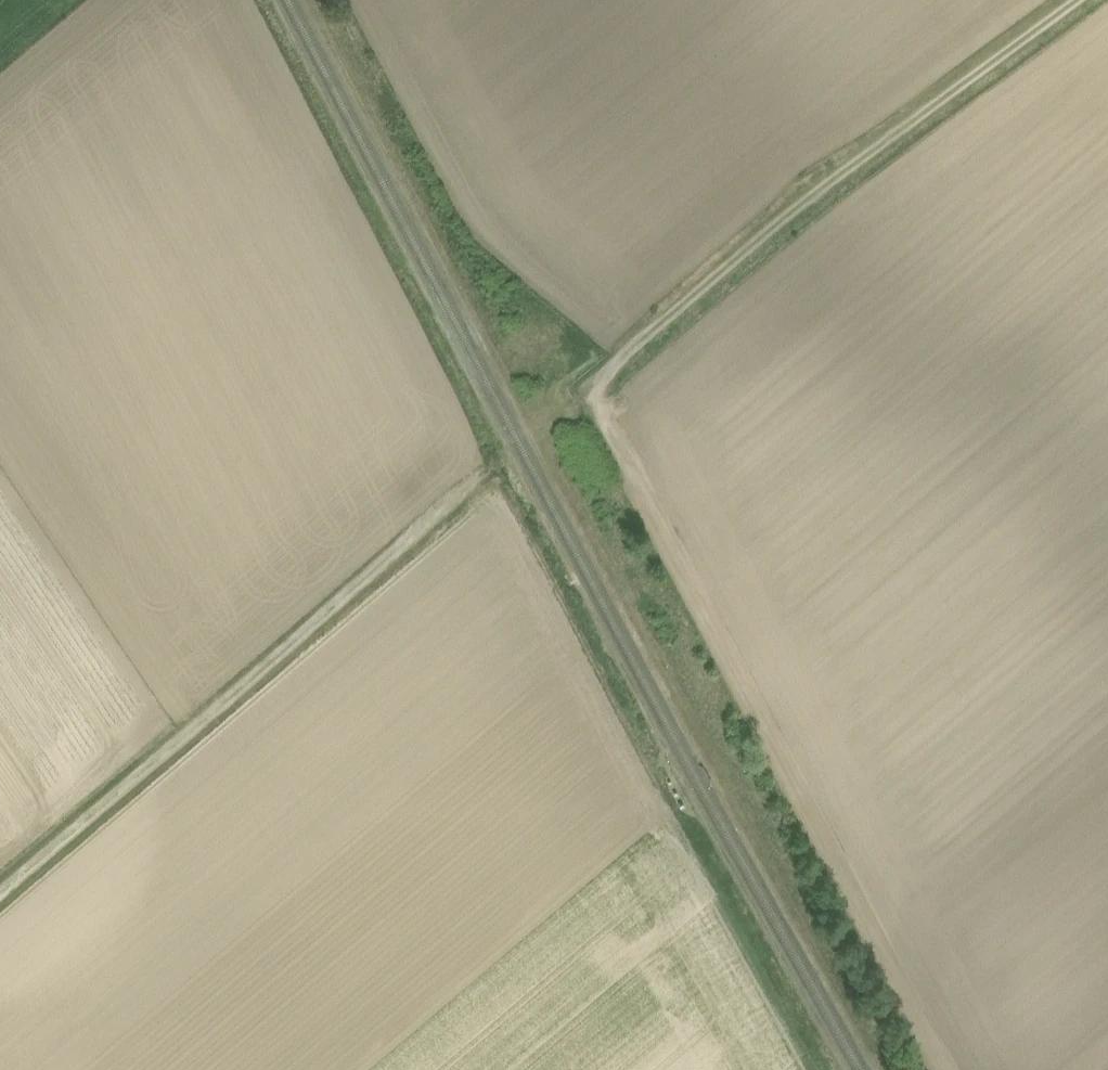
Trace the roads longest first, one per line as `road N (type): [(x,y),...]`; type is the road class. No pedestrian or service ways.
road 1 (track): [(957,1069),(612,435),(600,398),(620,360),(884,147),(1084,0)]
road 2 (track): [(0,898),(485,469)]

